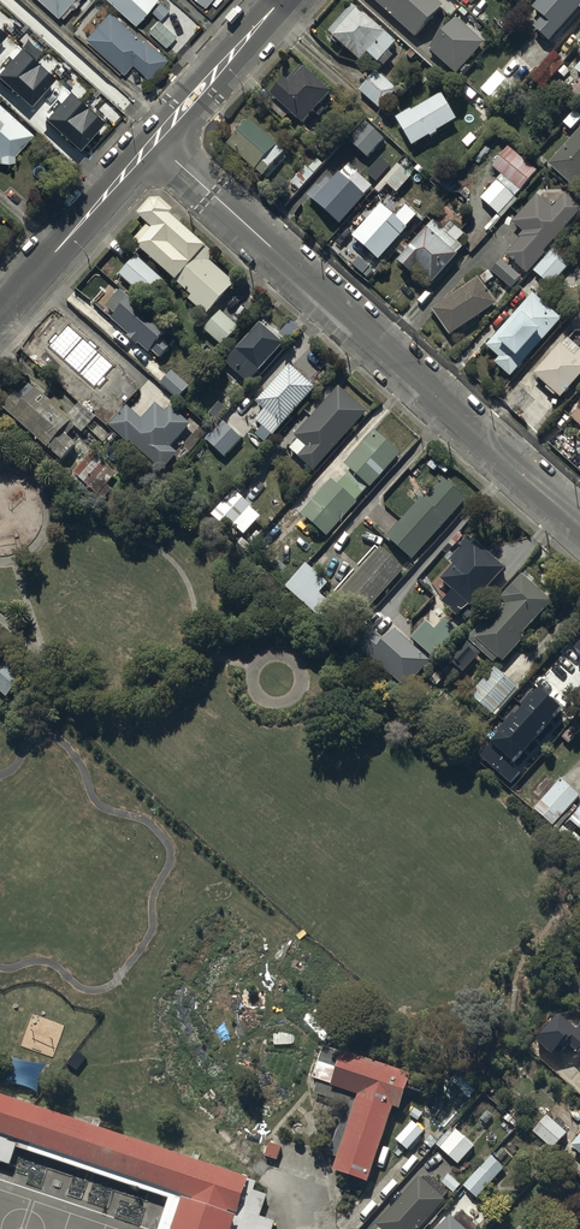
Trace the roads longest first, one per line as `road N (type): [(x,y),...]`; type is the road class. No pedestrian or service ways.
road 1 (residential): [(579,524),(155,141)]
road 2 (residential): [(0,315),(155,141)]
road 3 (residential): [(155,141),(281,0)]

